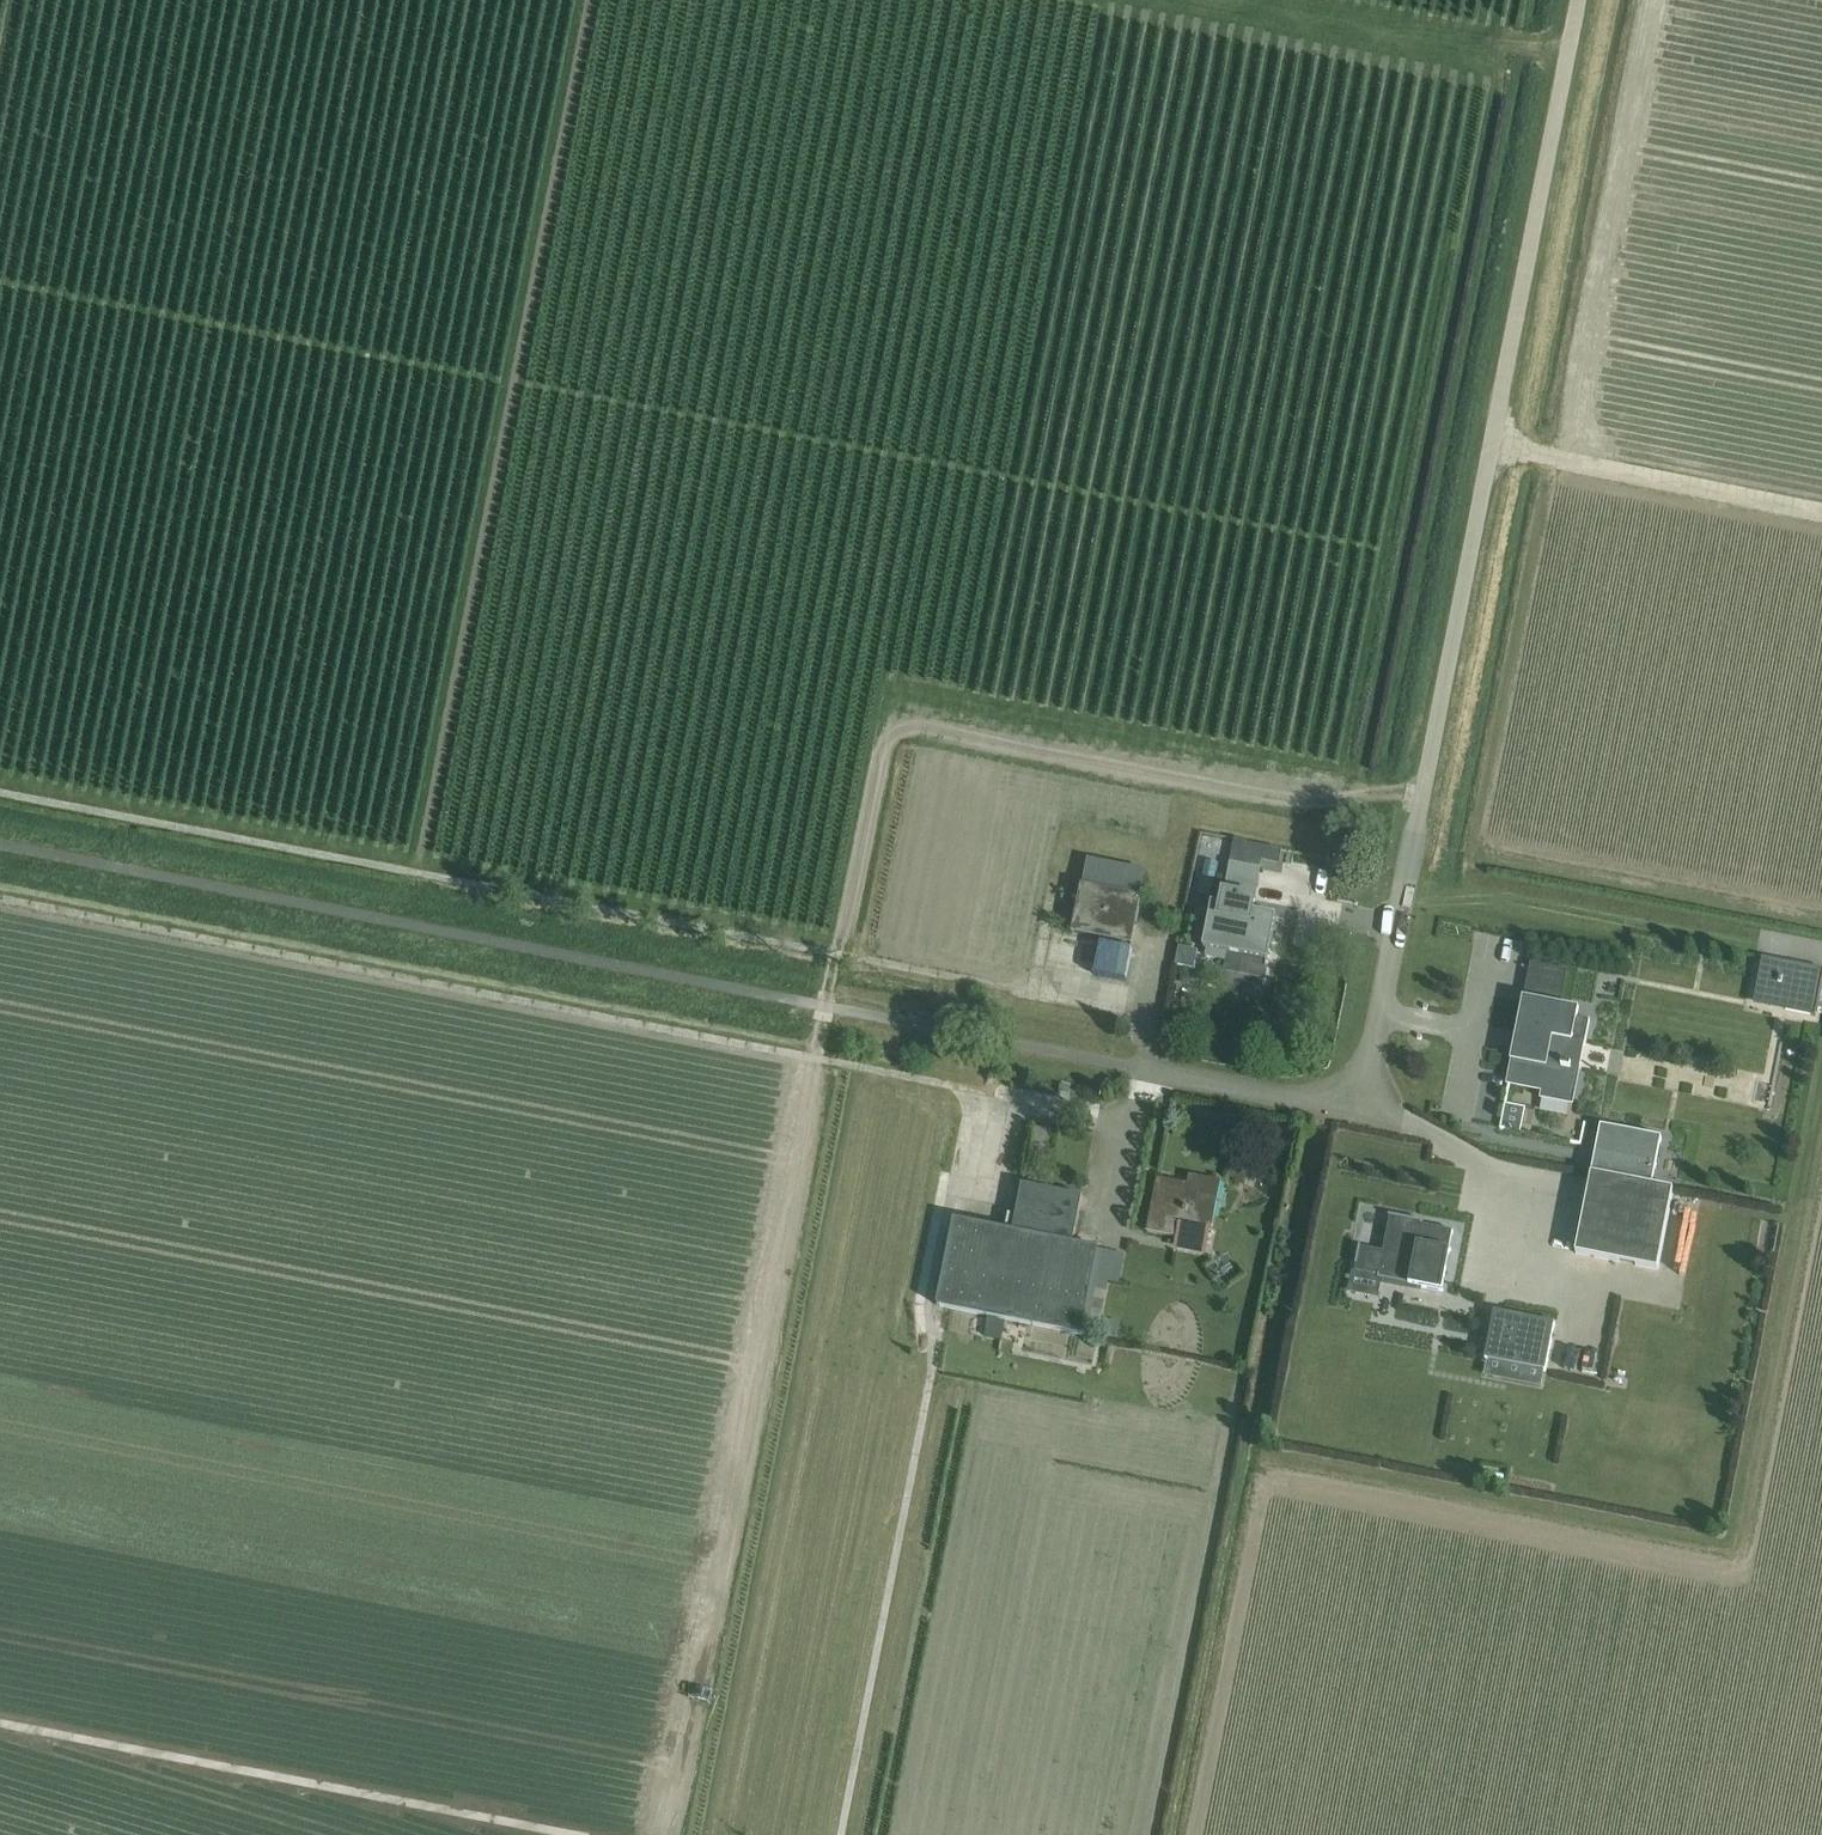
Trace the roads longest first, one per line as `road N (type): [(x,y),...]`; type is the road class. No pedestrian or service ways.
road 1 (unclassified): [(1115,1058),(1336,1089),(1368,1046),(1577,0)]

